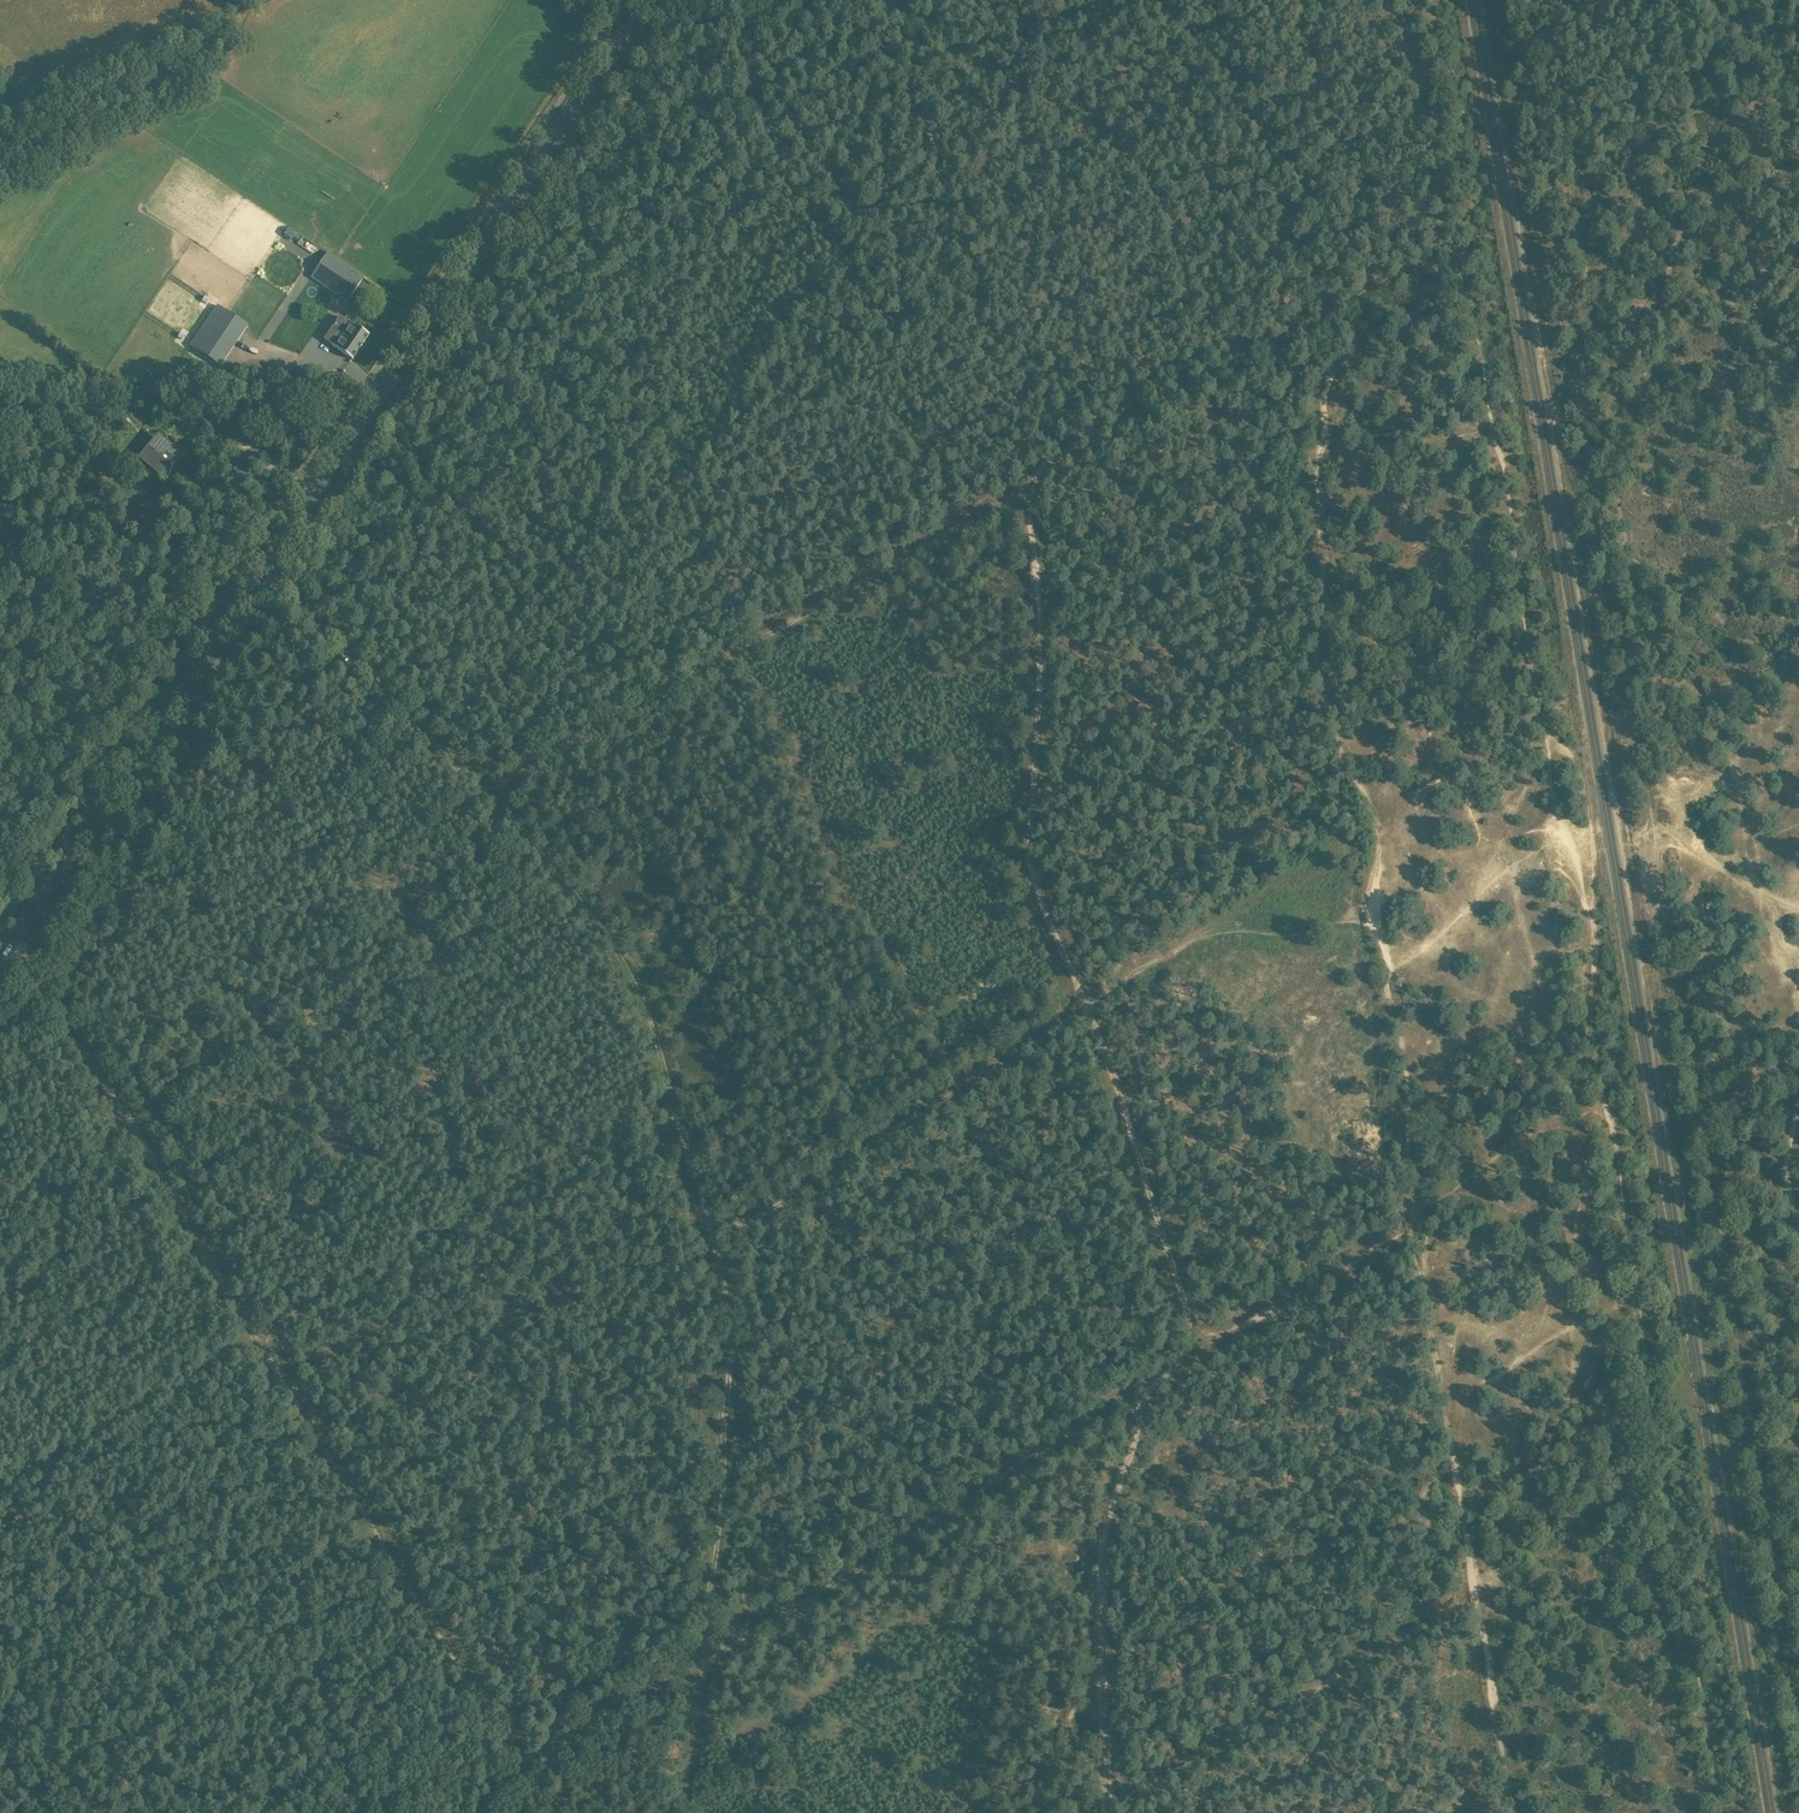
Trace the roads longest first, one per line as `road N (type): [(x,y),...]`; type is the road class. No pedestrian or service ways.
road 1 (secondary): [(0,959),(653,0)]
road 2 (track): [(1414,1219),(1129,1403),(527,1764)]
road 3 (track): [(1039,488),(478,791)]
road 4 (track): [(665,1098),(705,1231),(786,1204),(1089,1007)]
road 5 (track): [(568,1812),(481,1702),(256,1339)]
road 6 (track): [(1089,1007),(1032,869),(1045,605),(1039,488)]
road 7 (track): [(256,1339),(19,956)]
road 8 (track): [(1476,1596),(1102,1812)]
road 9 (track): [(1108,1810),(1104,1538),(1149,1389)]
road 10 (track): [(1089,1007),(1186,1305),(1189,1331),(1176,1371)]
road 11 (track): [(478,791),(625,984),(665,1098)]
road 12 (track): [(1342,308),(1333,239),(1199,0)]
road 13 (track): [(258,576),(478,791)]
road 14 (track): [(1045,605),(1097,597),(1232,545),(1273,510),(1316,492)]
road 15 (track): [(1316,492),(1323,415),(1346,353),(1342,308)]
road 16 (track): [(678,1812),(695,1663)]

